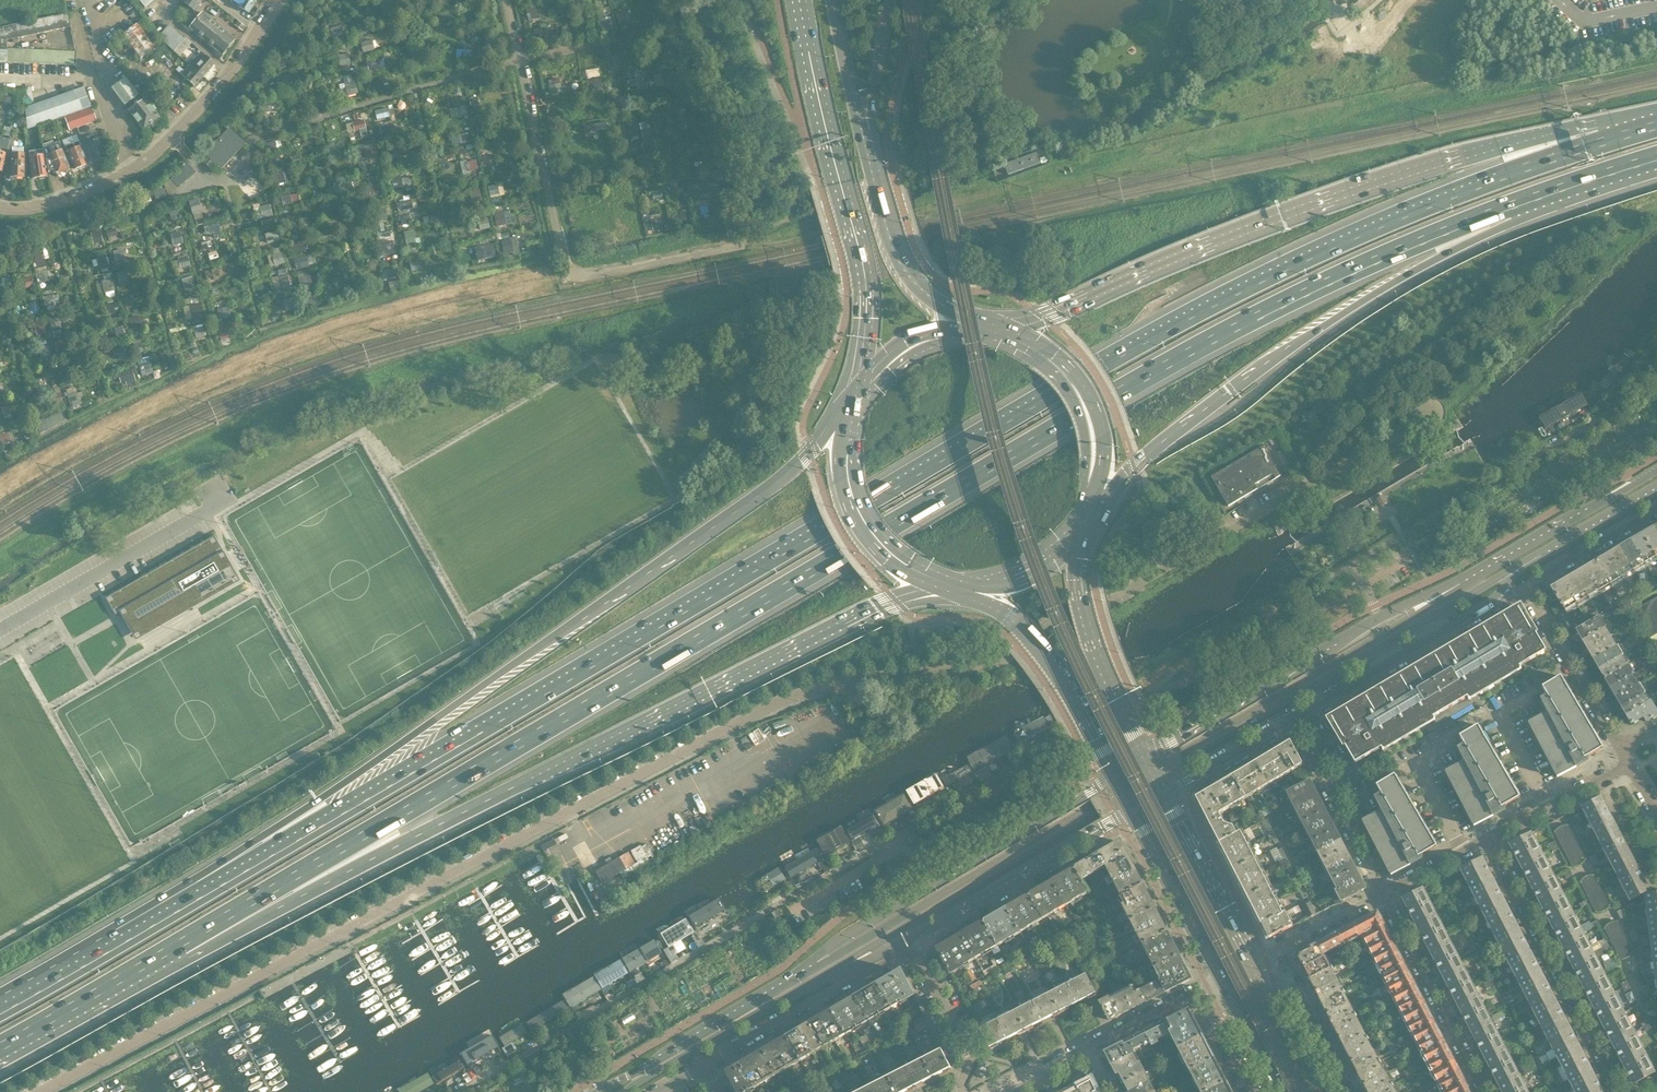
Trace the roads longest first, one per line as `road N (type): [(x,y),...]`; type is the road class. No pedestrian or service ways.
road 1 (motorway): [(1602,142),(1378,225),(1123,351),(220,883)]
road 2 (unclassified): [(43,1091),(774,703),(831,683),(994,661),(1049,614),(1120,595),(1430,413)]
road 3 (motorway): [(180,943),(1166,364),(1331,279),(1508,206)]
road 4 (motorway): [(180,943),(278,908),(874,605),(949,583)]
road 5 (secondary): [(834,968),(1543,554)]
road 6 (motorway): [(844,408),(769,487),(323,798),(220,883)]
road 7 (secondary): [(1471,583),(808,972)]
road 8 (motorway): [(1602,142),(1546,135),(1449,164),(1011,330)]
road 9 (motorway): [(1098,503),(1178,428),(1288,347),(1508,206)]
road 10 (residential): [(460,1091),(893,837)]
road 11 (unclassified): [(756,240),(584,278),(566,271),(506,0)]
road 12 (primary): [(795,0),(863,288),(863,383)]
road 13 (residential): [(0,209),(91,193),(134,169),(241,61),(281,0)]
road 14 (residential): [(1490,838),(1620,1091)]
road 15 (secondary): [(1380,616),(1145,757)]
road 16 (motorway): [(220,883),(0,1009)]
road 17 (secondary): [(965,584),(1028,638),(1113,778)]
road 18 (secondary): [(922,933),(1132,810)]
road 19 (secondary): [(625,1091),(834,968)]
road 20 (secondary): [(808,972),(600,1091)]
road 21 (residential): [(705,1065),(830,990),(914,955)]
road 22 (secondary): [(1145,757),(1080,606),(1079,534)]
road 23 (secondary): [(1292,719),(1493,601)]
road 24 (primary): [(844,408),(849,490),(868,529),(899,559),(949,583)]
road 25 (residential): [(1382,893),(1485,1091)]
road 26 (secondary): [(1656,471),(1471,583)]
road 27 (motorway): [(0,1046),(180,943)]
road 28 (primary): [(1098,503),(1095,433),(1085,401),(1054,361),(1011,330)]
road 29 (secondary): [(1113,778),(938,882)]
road 30 (secondary): [(1132,810),(1221,978)]
road 31 (secondary): [(1252,962),(1164,794)]
road 32 (primary): [(873,177),(825,0)]
road 33 (residential): [(1614,741),(1523,587)]
road 34 (primary): [(966,324),(900,257),(873,177)]
road 35 (primary): [(873,177),(874,92),(890,0)]
road 36 (secondary): [(938,882),(839,940),(808,972)]
road 37 (motorway): [(1508,206),(1656,157)]
road 38 (residential): [(1523,587),(1656,509)]
road 39 (residential): [(914,955),(970,1057),(961,1091)]
road 40 (residential): [(1221,978),(1088,1047)]
road 41 (secondary): [(1164,794),(1292,719)]
road 42 (residential): [(1382,893),(1252,962)]
road 43 (residential): [(1349,1091),(1300,999),(1264,989)]
road 44 (residential): [(1549,804),(1501,714),(1534,695)]
road 45 (residential): [(893,837),(1010,769)]
road 46 (secondary): [(1543,554),(1656,488)]
road 47 (primary): [(965,584),(1019,573),(1079,534)]
road 48 (primary): [(966,324),(904,341),(863,383)]

